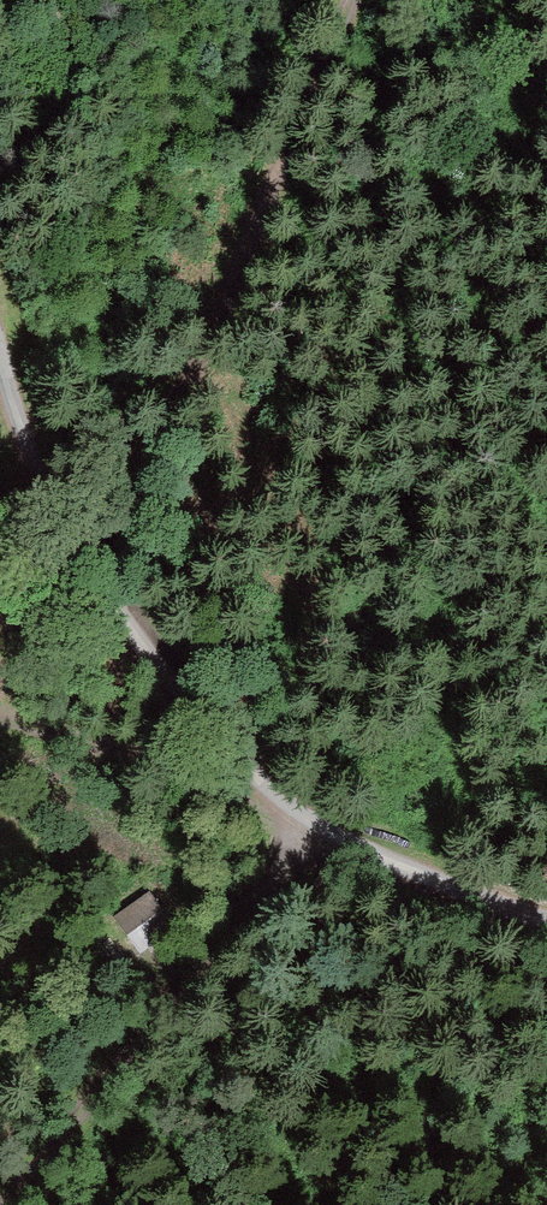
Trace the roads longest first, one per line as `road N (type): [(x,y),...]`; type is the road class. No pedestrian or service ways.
road 1 (unclassified): [(0,347),(50,513),(181,691),(312,825),(546,926)]
road 2 (track): [(50,513),(294,0)]
road 3 (track): [(5,1204),(55,1145),(182,930),(312,825)]

